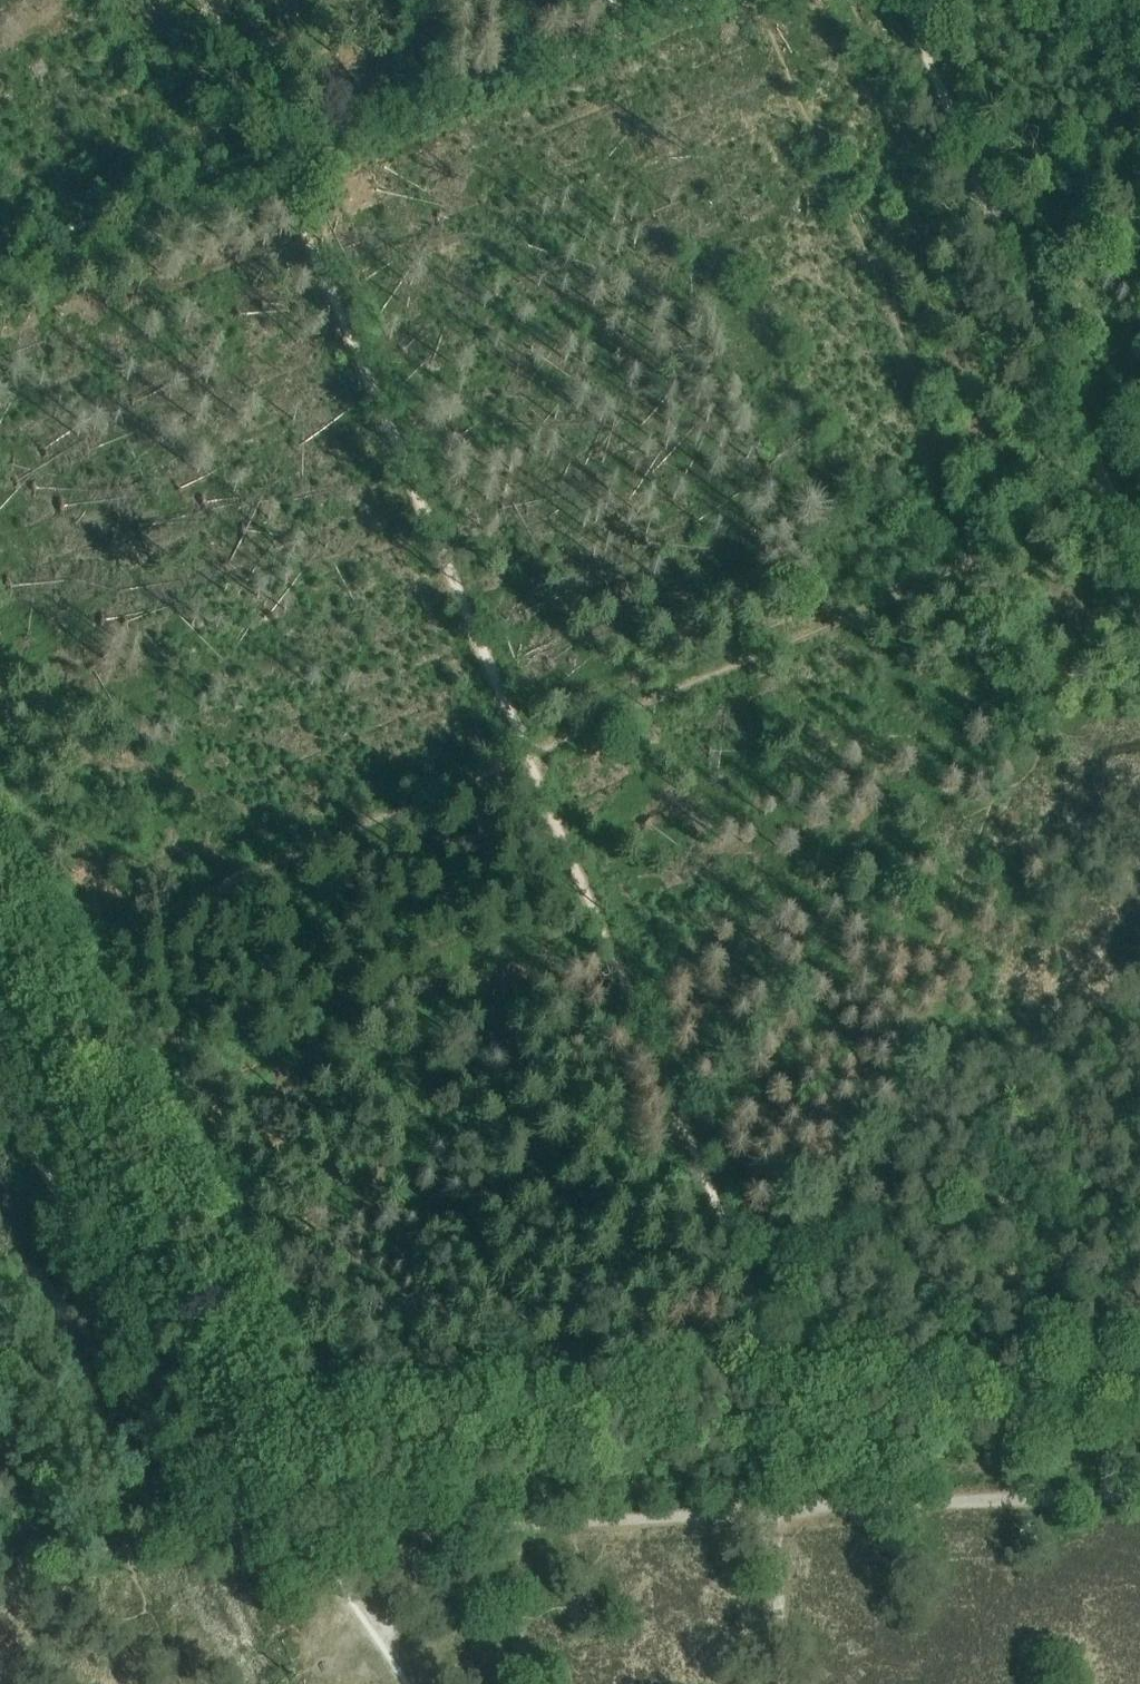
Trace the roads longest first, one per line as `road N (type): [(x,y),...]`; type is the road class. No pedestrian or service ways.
road 1 (track): [(799,1509),(788,1377),(285,178)]
road 2 (track): [(20,990),(525,748),(1035,524)]
road 3 (track): [(1139,1491),(304,1535)]
road 4 (track): [(906,0),(1139,553)]
road 5 (track): [(250,1535),(226,1507),(0,1088)]
road 6 (track): [(285,178),(710,0)]
road 7 (track): [(0,302),(285,178)]
road 8 (track): [(781,1510),(788,1683)]

